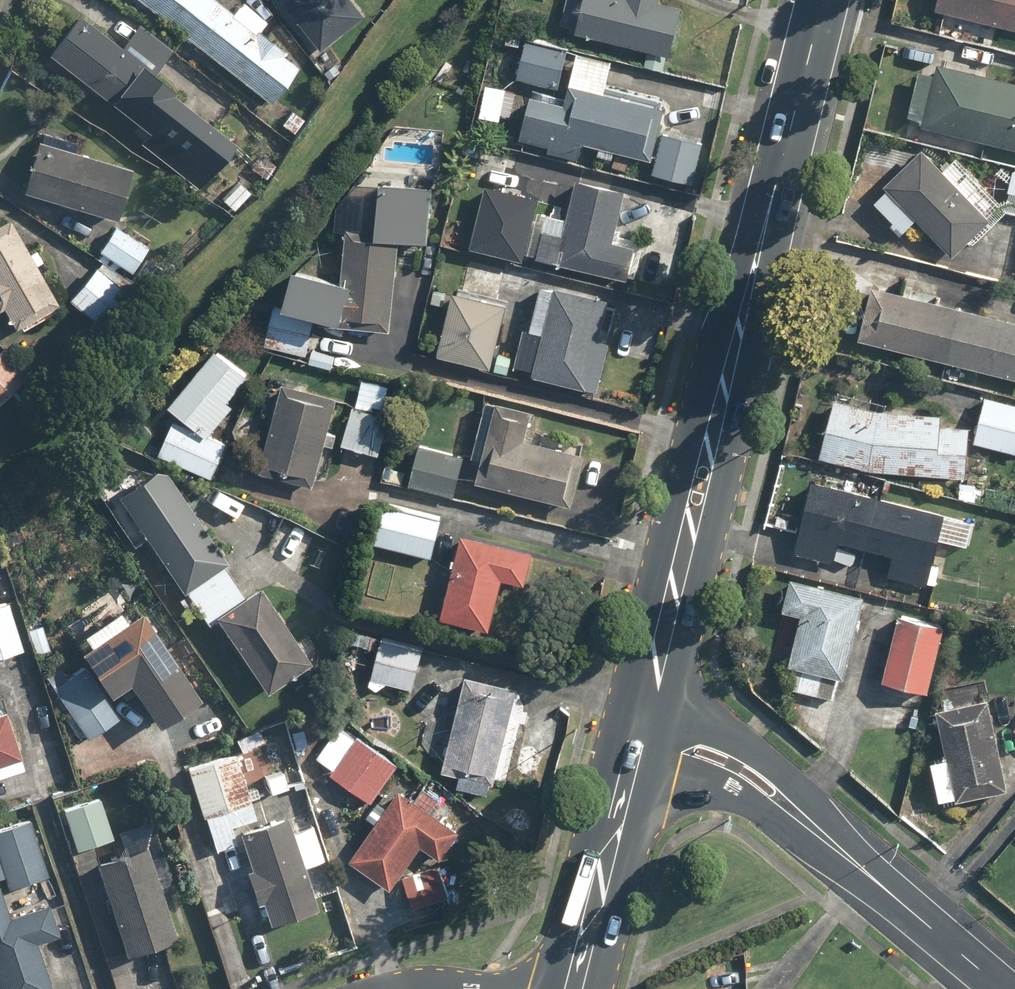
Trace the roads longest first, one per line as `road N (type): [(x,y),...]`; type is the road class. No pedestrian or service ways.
road 1 (secondary): [(656,683),(825,0)]
road 2 (residential): [(787,807),(1002,988)]
road 3 (secondary): [(579,988),(633,775)]
road 4 (residential): [(656,683),(779,768),(787,807)]
road 5 (residential): [(787,807),(756,806),(730,788),(633,775)]

